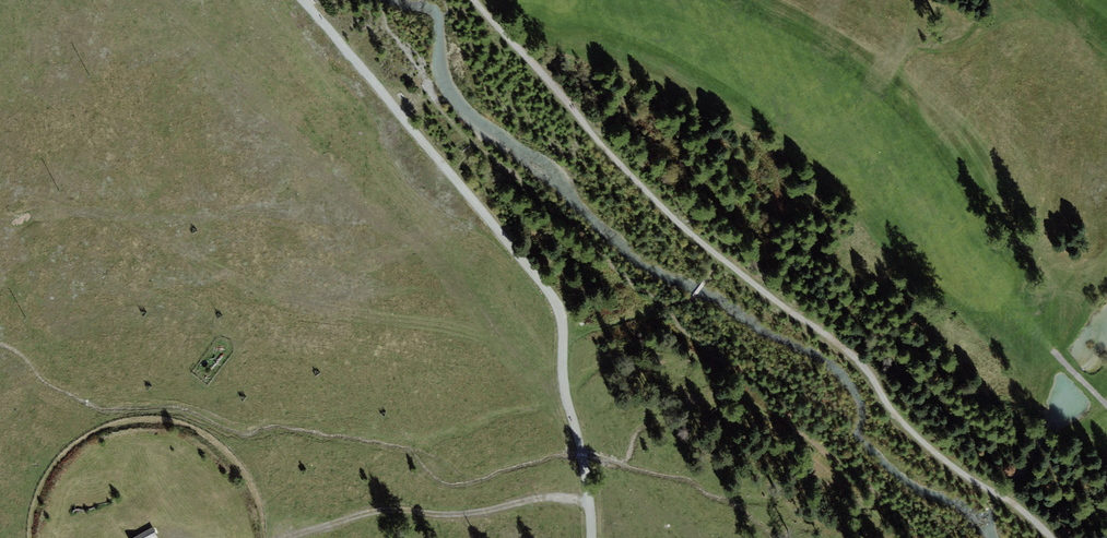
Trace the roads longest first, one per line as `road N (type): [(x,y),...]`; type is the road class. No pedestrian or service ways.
road 1 (track): [(1052,537),(941,459),(887,404),(869,371),(687,231),(473,0)]
road 2 (track): [(301,0),(556,301),(590,537)]
road 3 (track): [(589,508),(553,497),(466,517),(390,513),(304,537)]

